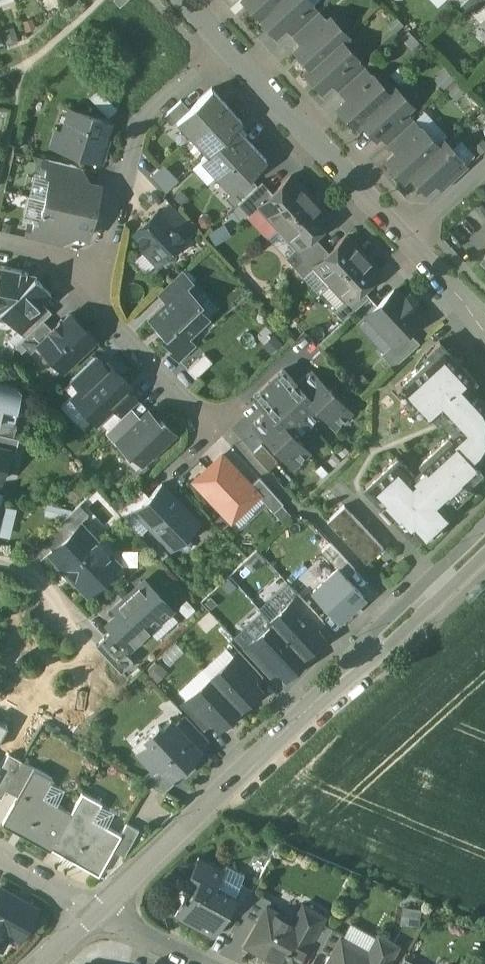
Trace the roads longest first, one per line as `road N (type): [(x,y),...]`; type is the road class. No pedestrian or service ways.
road 1 (residential): [(484,533),(100,912)]
road 2 (residential): [(222,42),(139,124),(99,277)]
road 3 (residential): [(405,238),(222,42)]
road 4 (residential): [(99,277),(104,320),(207,429)]
road 5 (residential): [(207,429),(300,341)]

